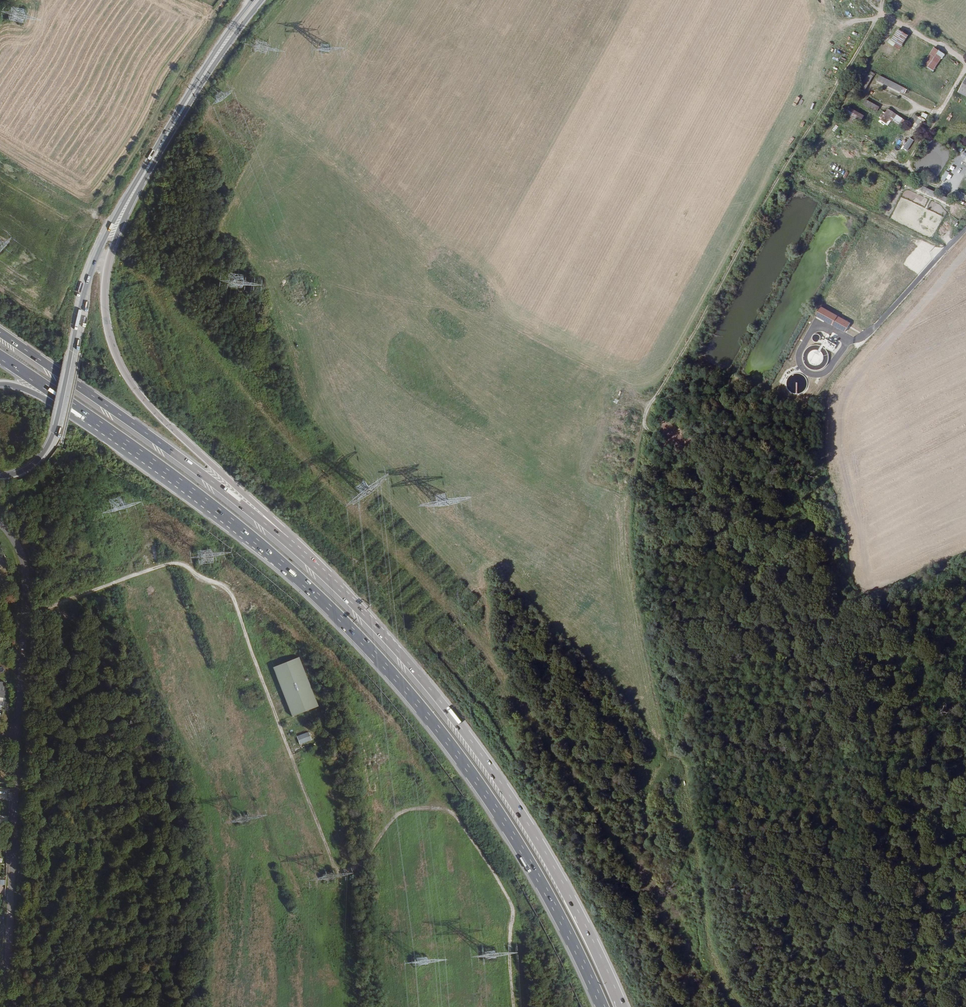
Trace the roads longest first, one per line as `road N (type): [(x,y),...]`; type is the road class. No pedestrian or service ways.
road 1 (track): [(517,1006),(515,904),(465,825),(411,816),(360,875),(340,870),(226,586),(201,579),(185,560),(26,615)]
road 2 (track): [(685,766),(667,750),(626,540),(634,450),(650,403),(878,13)]
road 3 (motorway): [(73,406),(292,571),(388,666),(535,866),(602,1006)]
road 4 (motorway): [(620,1006),(575,900),(486,752),(369,620),(283,540)]
road 5 (motorway): [(283,540),(278,524),(143,398),(116,356),(102,287),(134,196)]
road 6 (motorway): [(283,540),(0,332)]
road 7 (unclassified): [(19,738),(11,971)]
road 8 (secondary): [(134,196),(259,0)]
road 9 (secondary): [(250,0),(127,192)]
road 10 (motorway): [(127,192),(86,281),(60,405)]
road 11 (unclassified): [(0,522),(18,544),(27,573),(19,738)]

